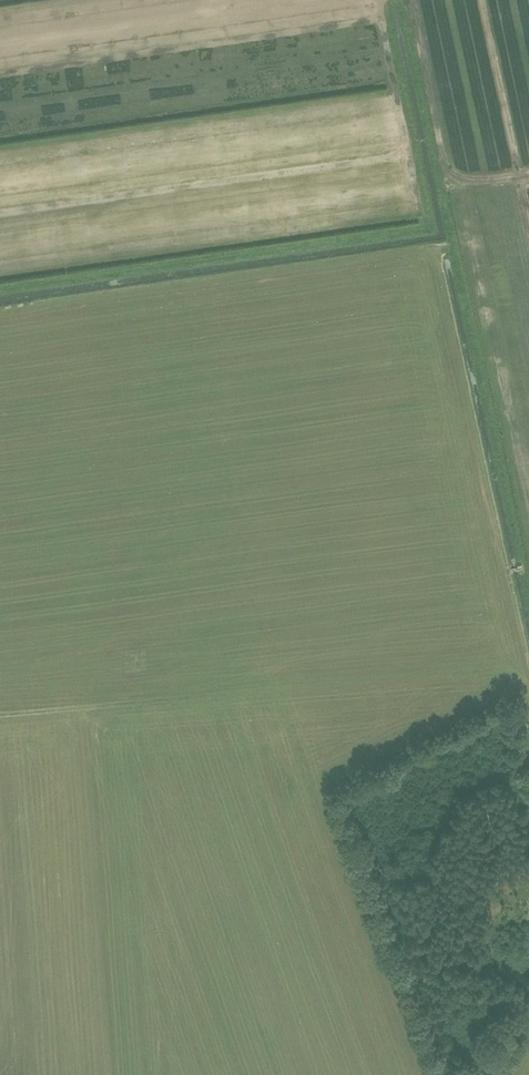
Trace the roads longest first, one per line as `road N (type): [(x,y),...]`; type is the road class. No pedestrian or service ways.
road 1 (track): [(0,288),(428,226),(380,0)]
road 2 (track): [(406,0),(528,562)]
road 3 (track): [(0,239),(419,181)]
road 4 (track): [(412,146),(0,201)]
road 5 (track): [(528,296),(467,0)]
road 6 (track): [(0,18),(129,0)]

